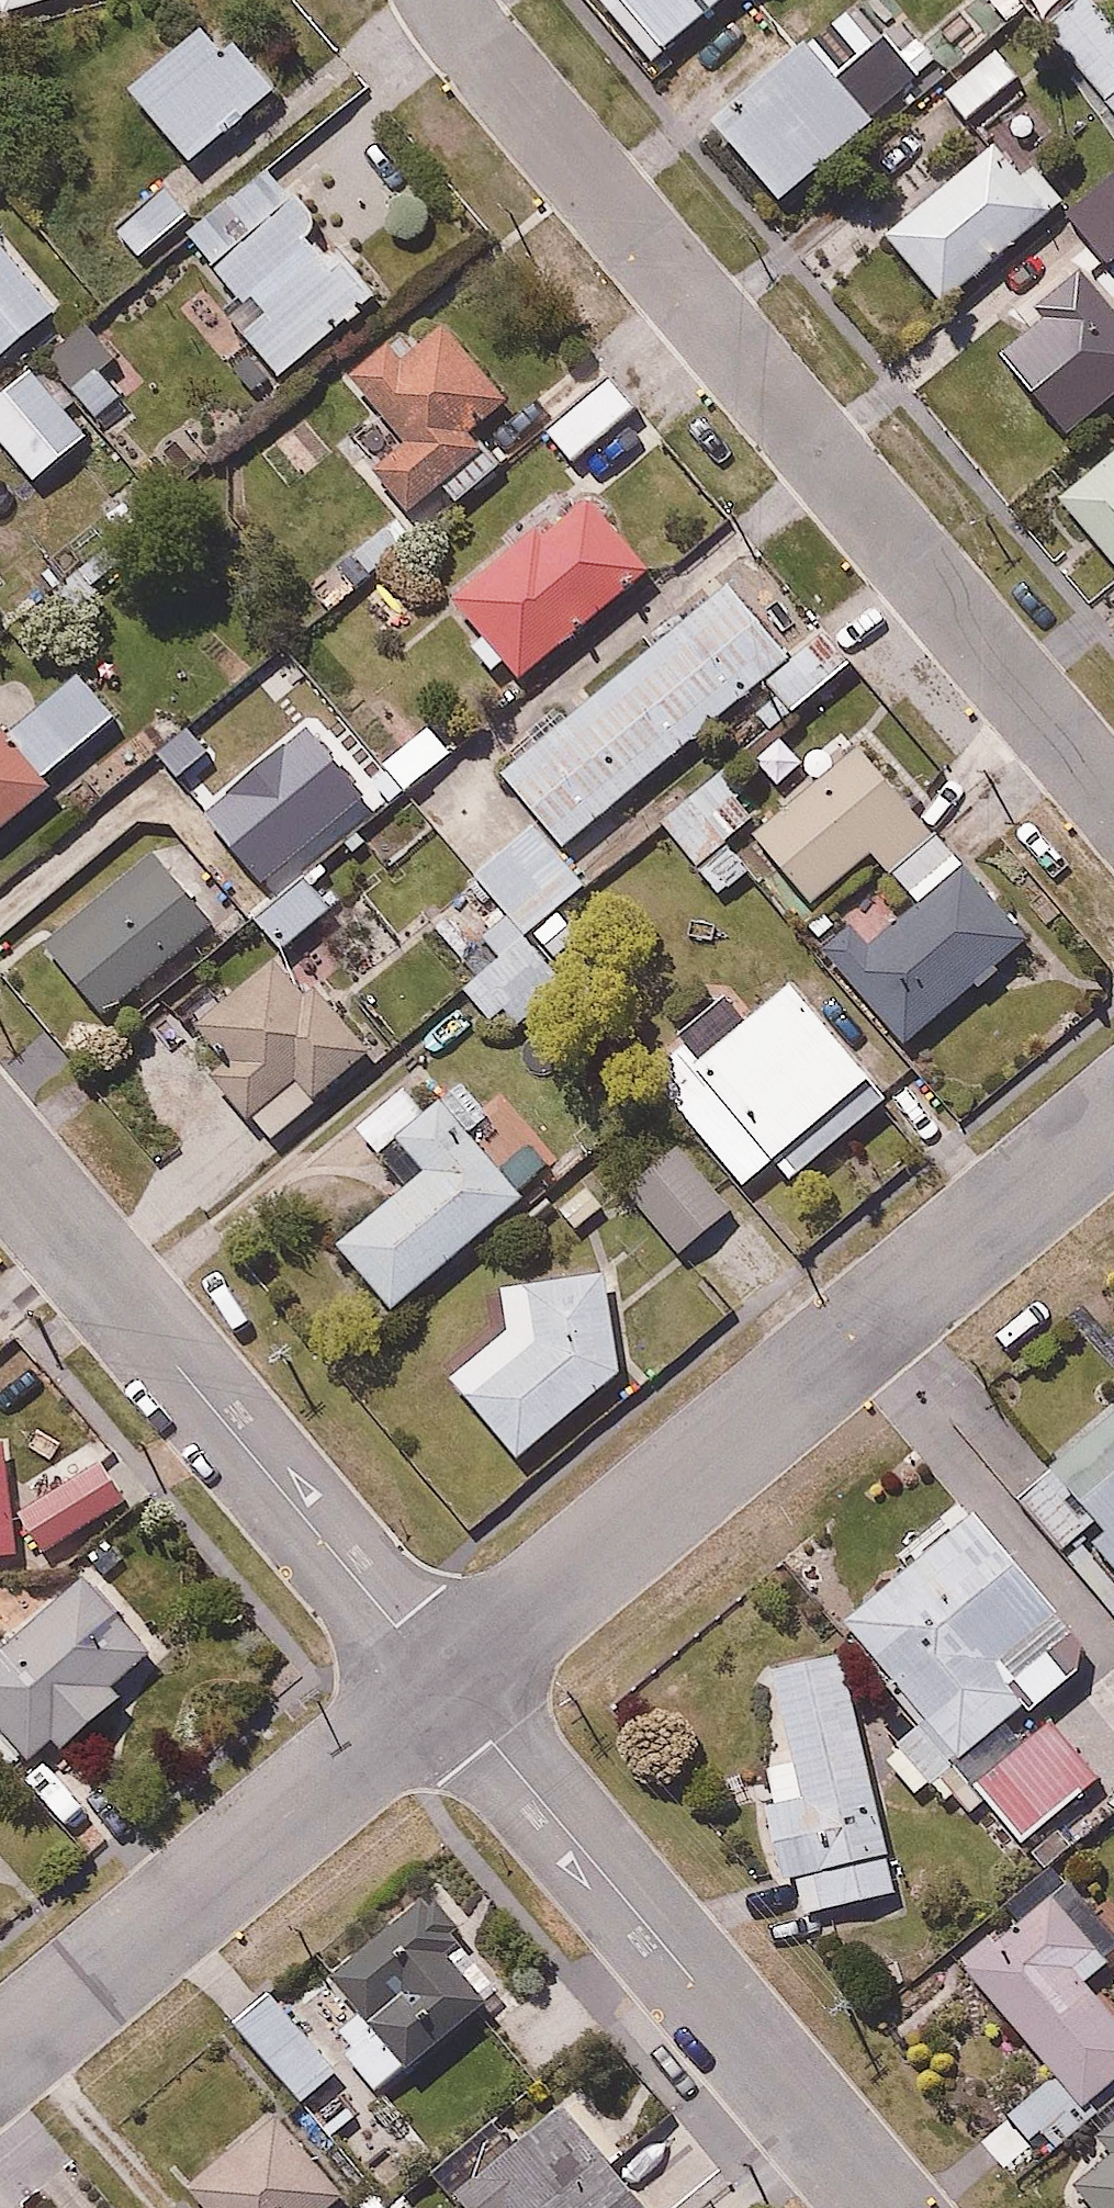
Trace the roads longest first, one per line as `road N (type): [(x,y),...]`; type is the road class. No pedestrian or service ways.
road 1 (residential): [(444,0),(1113,800)]
road 2 (residential): [(444,1686),(1113,1116)]
road 3 (residential): [(444,1686),(0,1155)]
road 4 (residential): [(884,2207),(444,1686)]
road 5 (residential): [(0,2062),(444,1686)]

